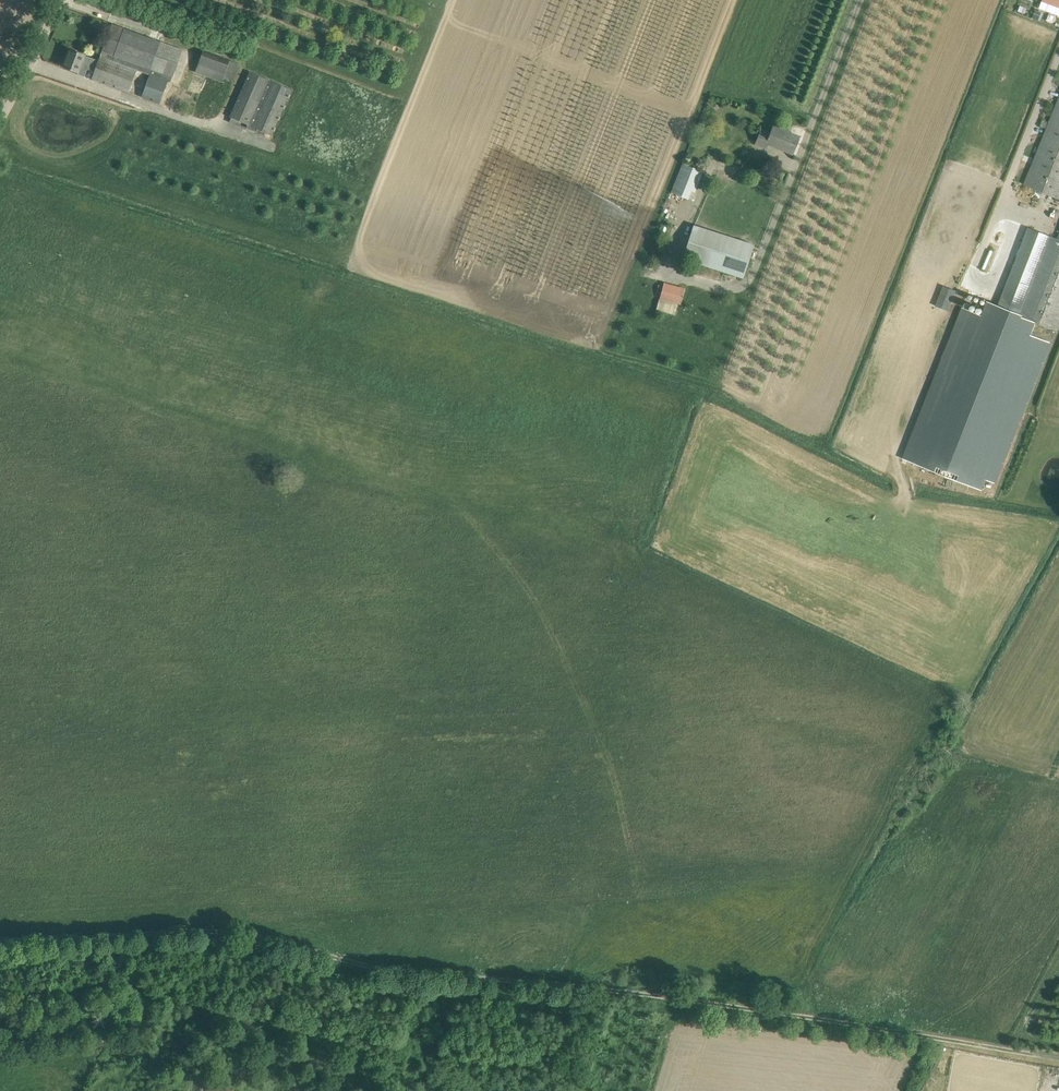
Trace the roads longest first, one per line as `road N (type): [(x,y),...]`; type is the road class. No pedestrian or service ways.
road 1 (track): [(1058,1056),(747,1004),(395,968),(235,928),(0,938)]
road 2 (unclassified): [(0,131),(61,0)]

